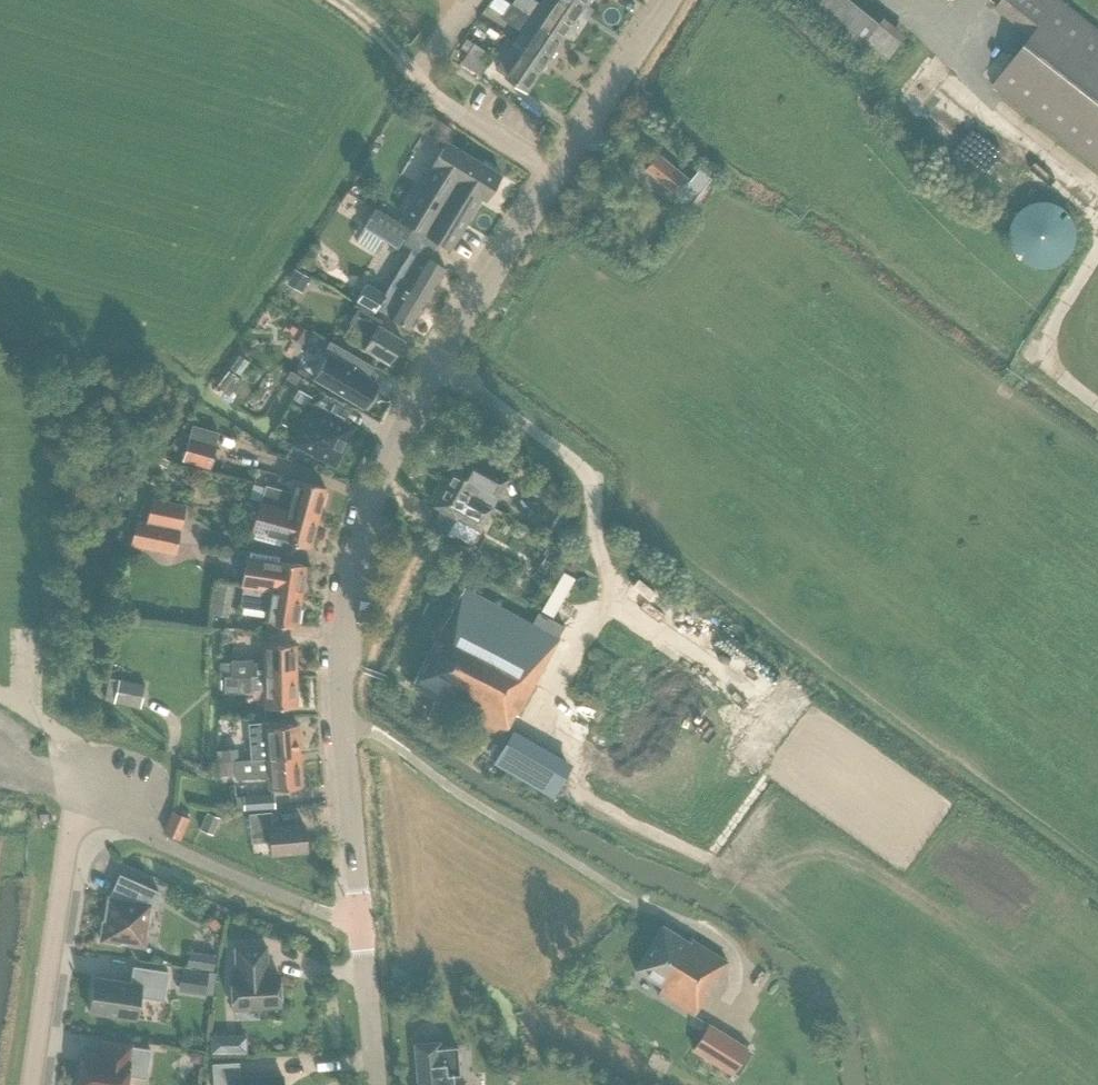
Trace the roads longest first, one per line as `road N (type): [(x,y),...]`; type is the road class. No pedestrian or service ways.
road 1 (tertiary): [(375,1084),(342,713),(341,654),(359,544),(388,462),(440,366),(671,0)]
road 2 (track): [(541,721),(573,759),(583,795),(730,871),(850,981),(876,1032),(888,1084)]
road 3 (track): [(558,179),(438,97),(332,0)]
road 4 (residential): [(32,1084),(75,803)]
road 5 (track): [(1097,229),(1047,344),(1051,366),(1097,407)]

